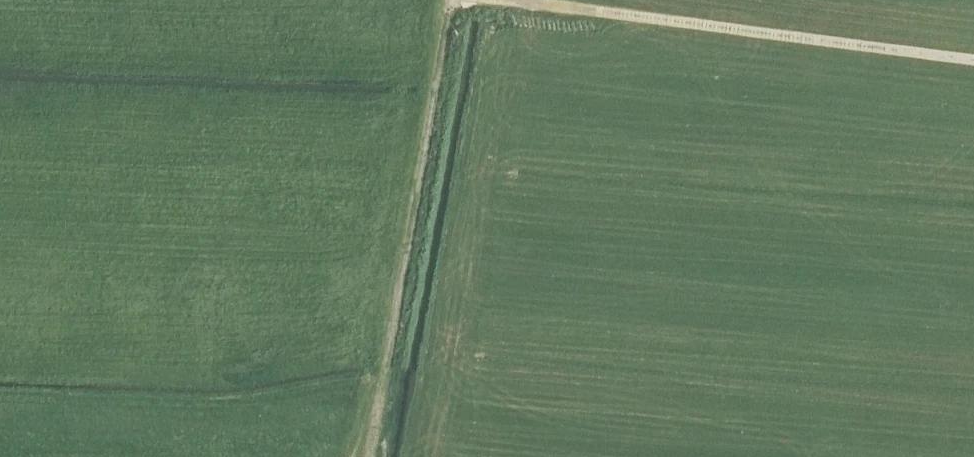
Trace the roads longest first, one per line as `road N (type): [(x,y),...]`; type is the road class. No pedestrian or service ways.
road 1 (track): [(368,456),(451,0)]
road 2 (track): [(973,60),(515,0)]

